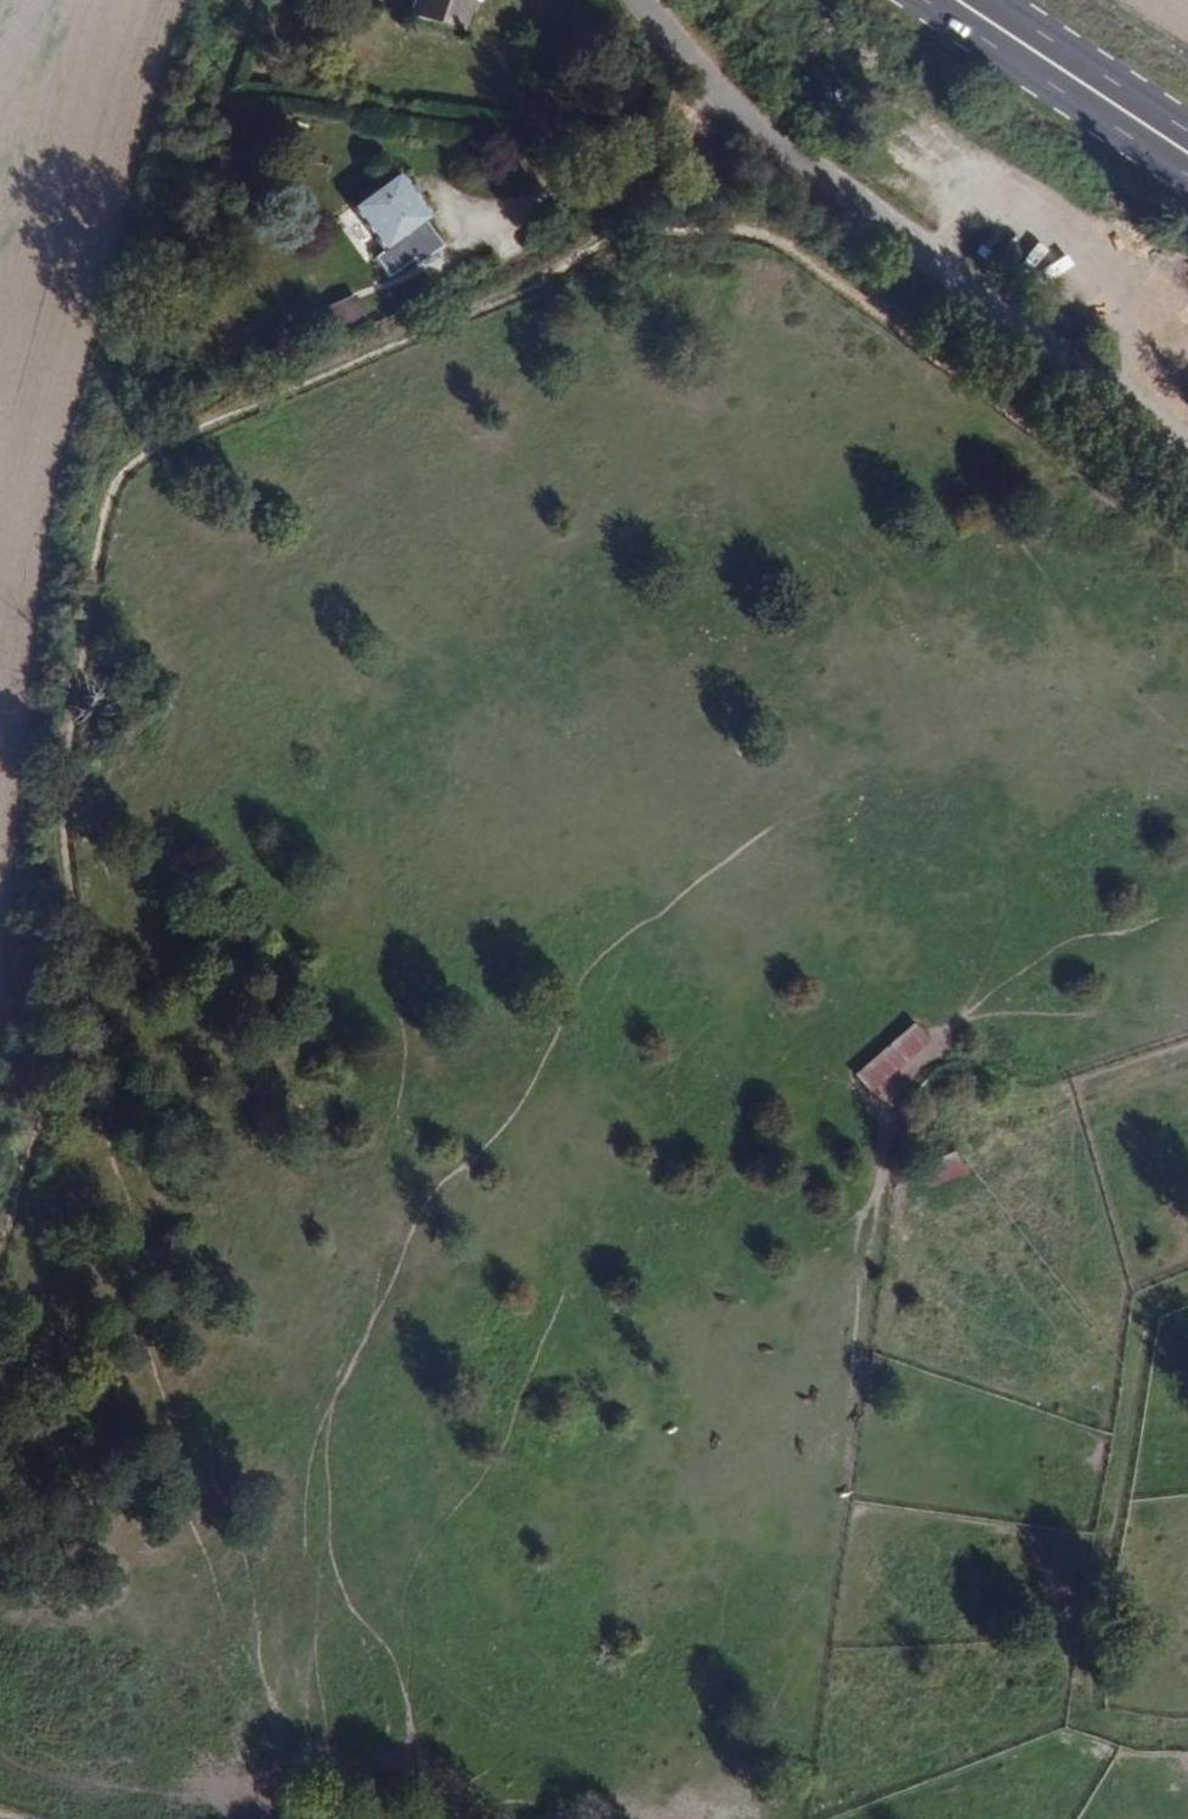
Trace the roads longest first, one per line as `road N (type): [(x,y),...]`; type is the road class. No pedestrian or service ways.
road 1 (track): [(0,1267),(58,1058),(71,776),(102,536),(113,485),(145,453),(548,278),(625,231),(697,223),(768,234),(1187,543)]
road 2 (residential): [(1187,468),(739,114),(640,0)]
road 3 (primary): [(959,0),(1187,152)]
road 4 (track): [(965,1123),(1187,1050)]

